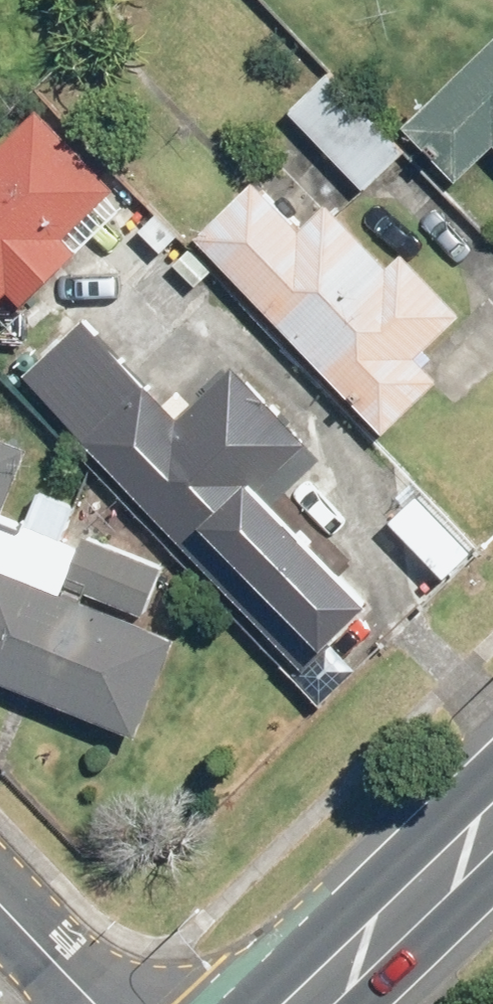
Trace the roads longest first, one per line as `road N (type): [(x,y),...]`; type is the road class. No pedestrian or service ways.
road 1 (primary): [(309,1003),(492,827)]
road 2 (residential): [(0,908),(91,1003)]

